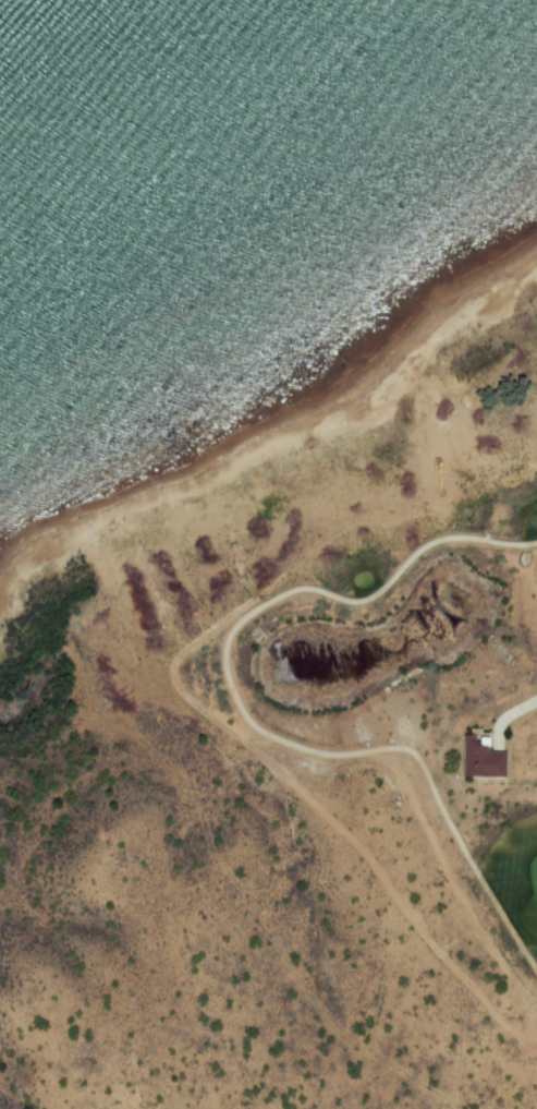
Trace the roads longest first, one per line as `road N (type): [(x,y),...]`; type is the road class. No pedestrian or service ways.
road 1 (track): [(536,545),(444,541),(363,602),(293,592),(253,616),(228,650),(241,704),(261,731),(329,756),(416,754),(536,972)]

